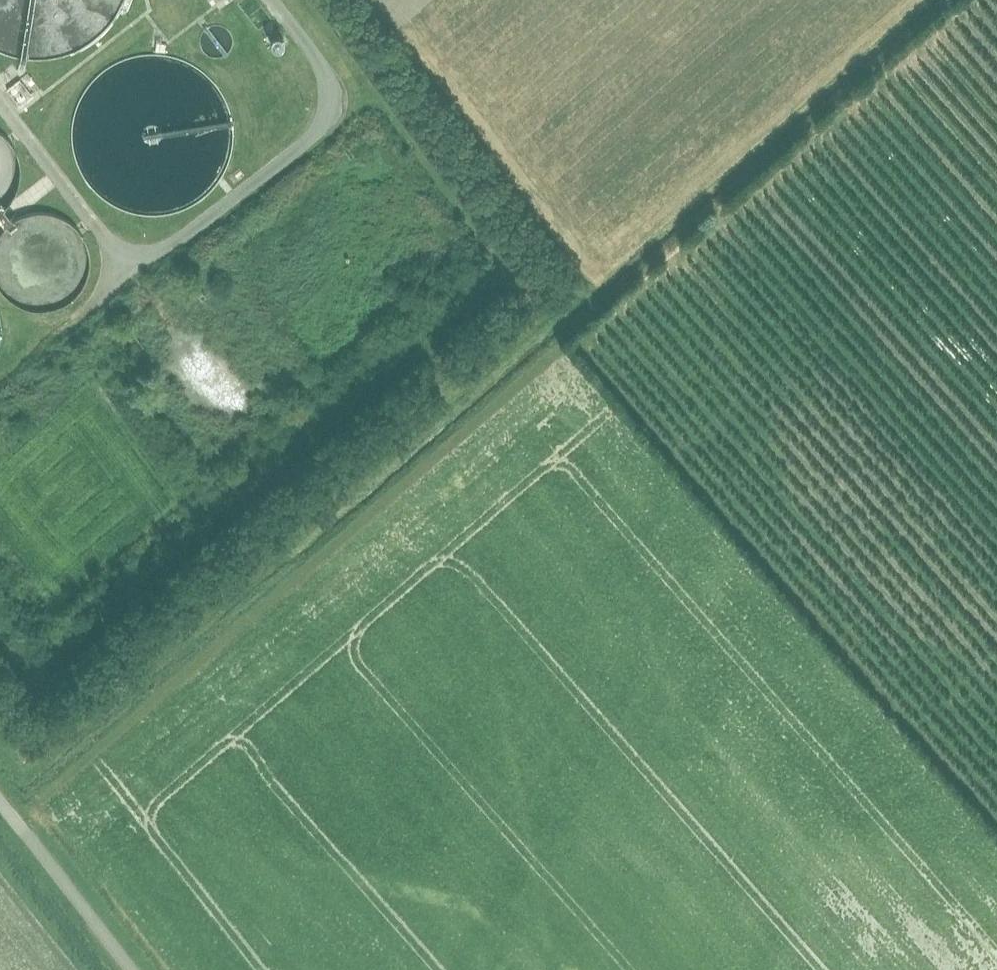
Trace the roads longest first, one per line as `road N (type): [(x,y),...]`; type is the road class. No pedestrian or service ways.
road 1 (unclassified): [(129,969),(0,803)]

